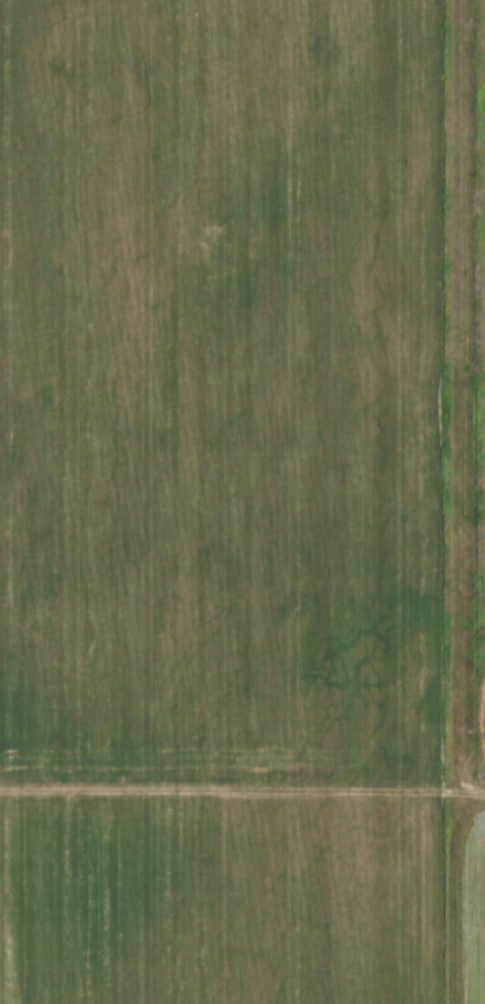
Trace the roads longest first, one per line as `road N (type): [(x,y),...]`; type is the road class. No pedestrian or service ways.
road 1 (track): [(463,0),(464,626),(453,774),(459,796)]
road 2 (track): [(0,791),(484,799)]
road 3 (track): [(459,796),(463,1003)]

